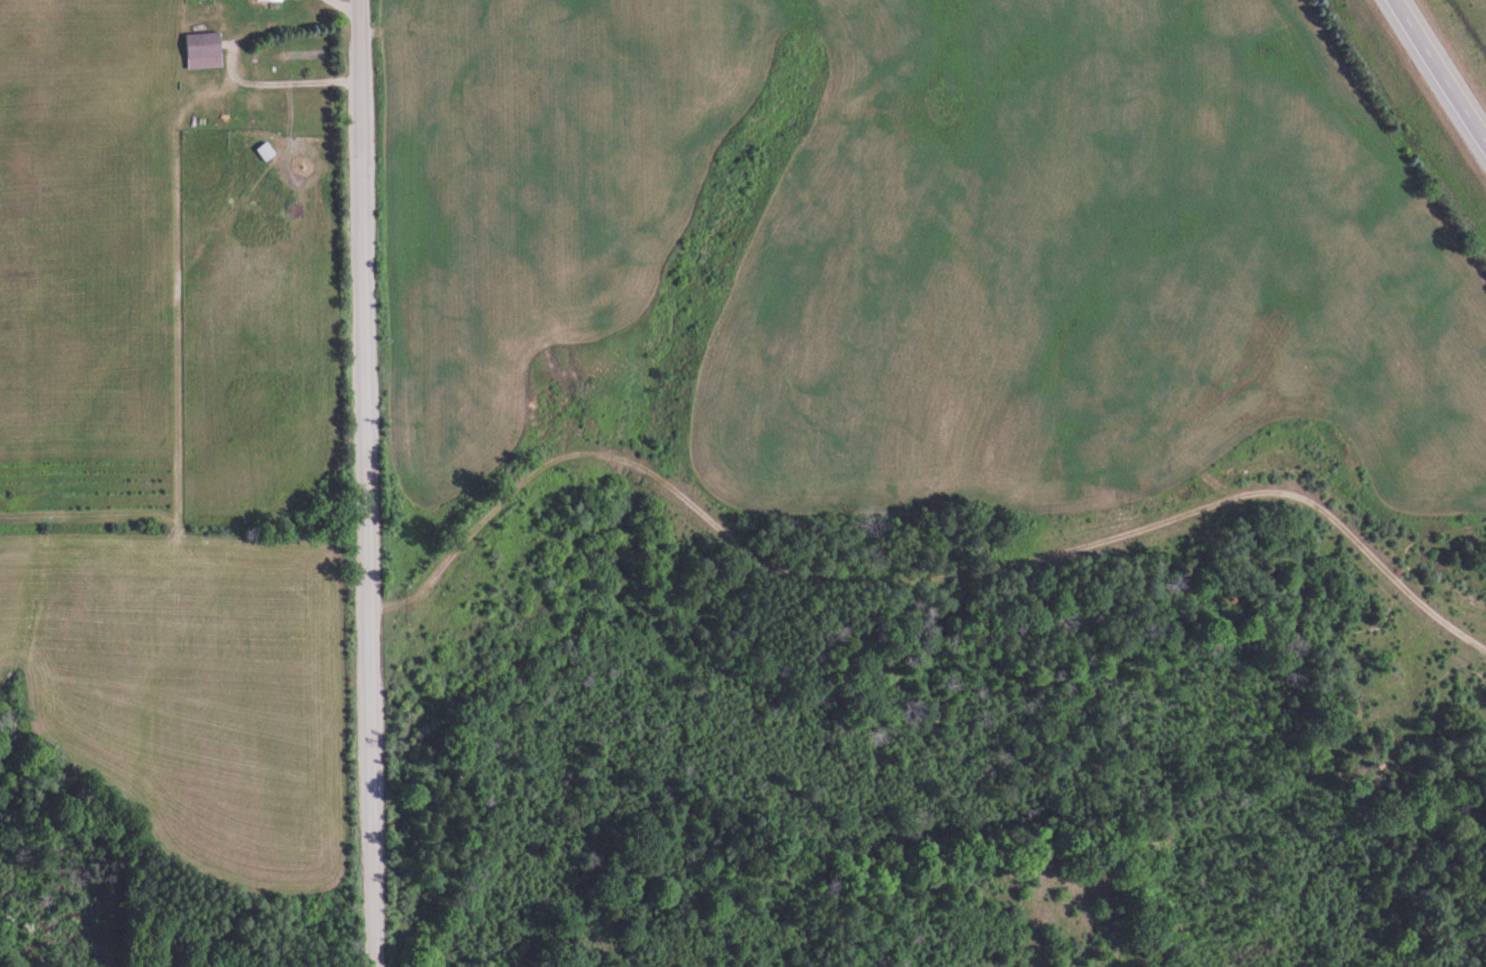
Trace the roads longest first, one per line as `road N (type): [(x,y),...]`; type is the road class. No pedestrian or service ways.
road 1 (track): [(1485,707),(1464,698),(1369,615),(1239,562),(980,585),(856,633),(779,633),(702,567),(368,610)]
road 2 (residential): [(376,966),(360,0)]
road 3 (motorway): [(1396,0),(1485,141)]

